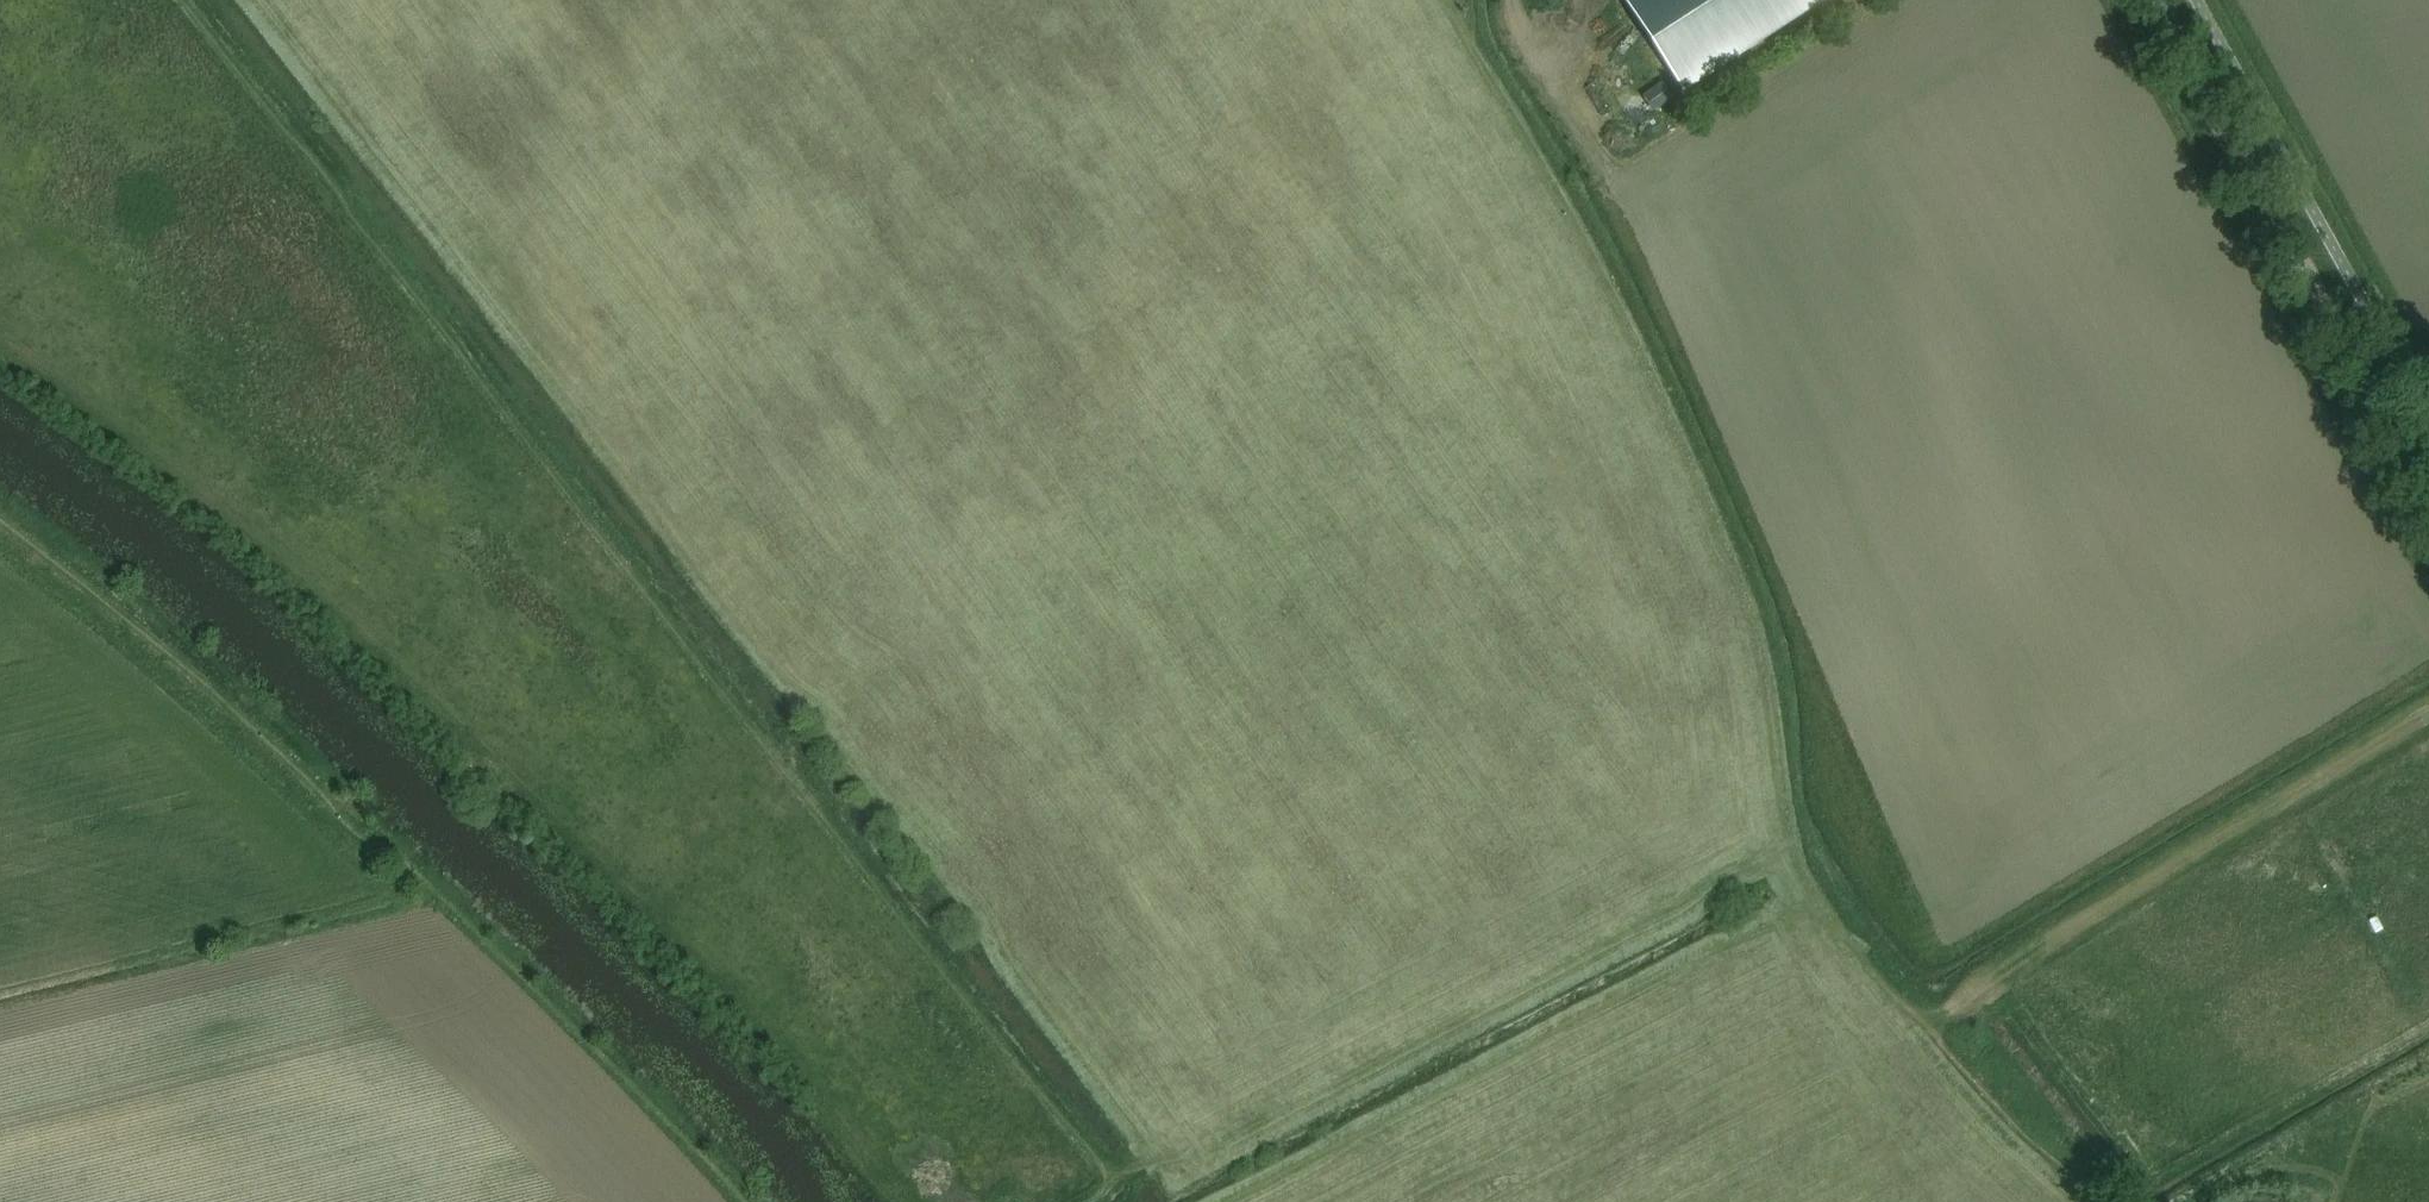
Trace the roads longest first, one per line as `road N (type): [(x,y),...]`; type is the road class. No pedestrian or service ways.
road 1 (track): [(2079,1201),(1891,996),(1805,873),(1766,662),(1711,494),(1610,289),(1449,0)]
road 2 (unclassified): [(2428,506),(2153,0)]

